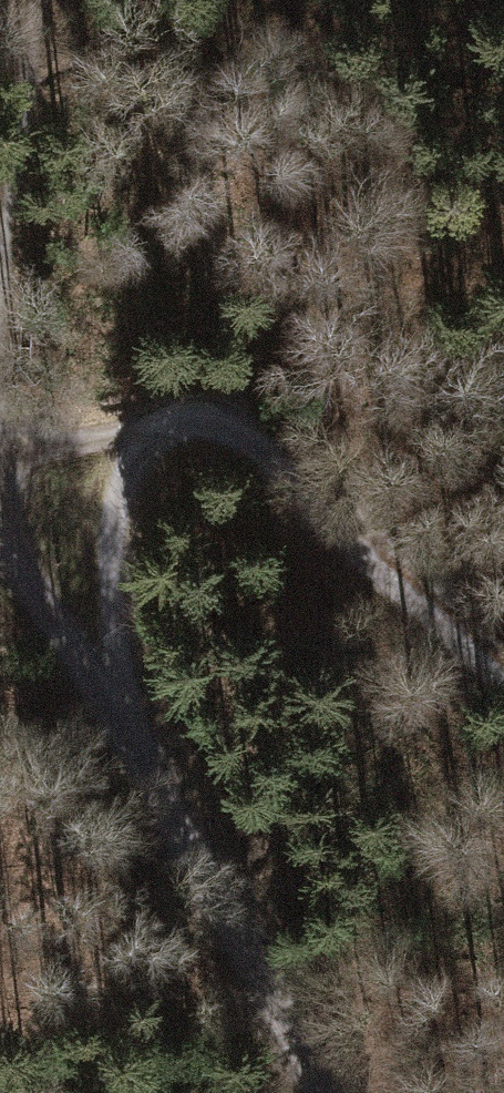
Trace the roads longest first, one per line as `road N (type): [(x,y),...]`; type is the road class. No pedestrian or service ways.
road 1 (track): [(153,439),(181,422),(217,423),(249,439),(352,549),(503,682)]
road 2 (track): [(325,1092),(240,922),(118,720)]
road 3 (track): [(118,720),(118,515),(132,463),(153,439)]
road 4 (track): [(118,720),(0,543)]
road 5 (track): [(0,460),(73,441),(153,439)]

